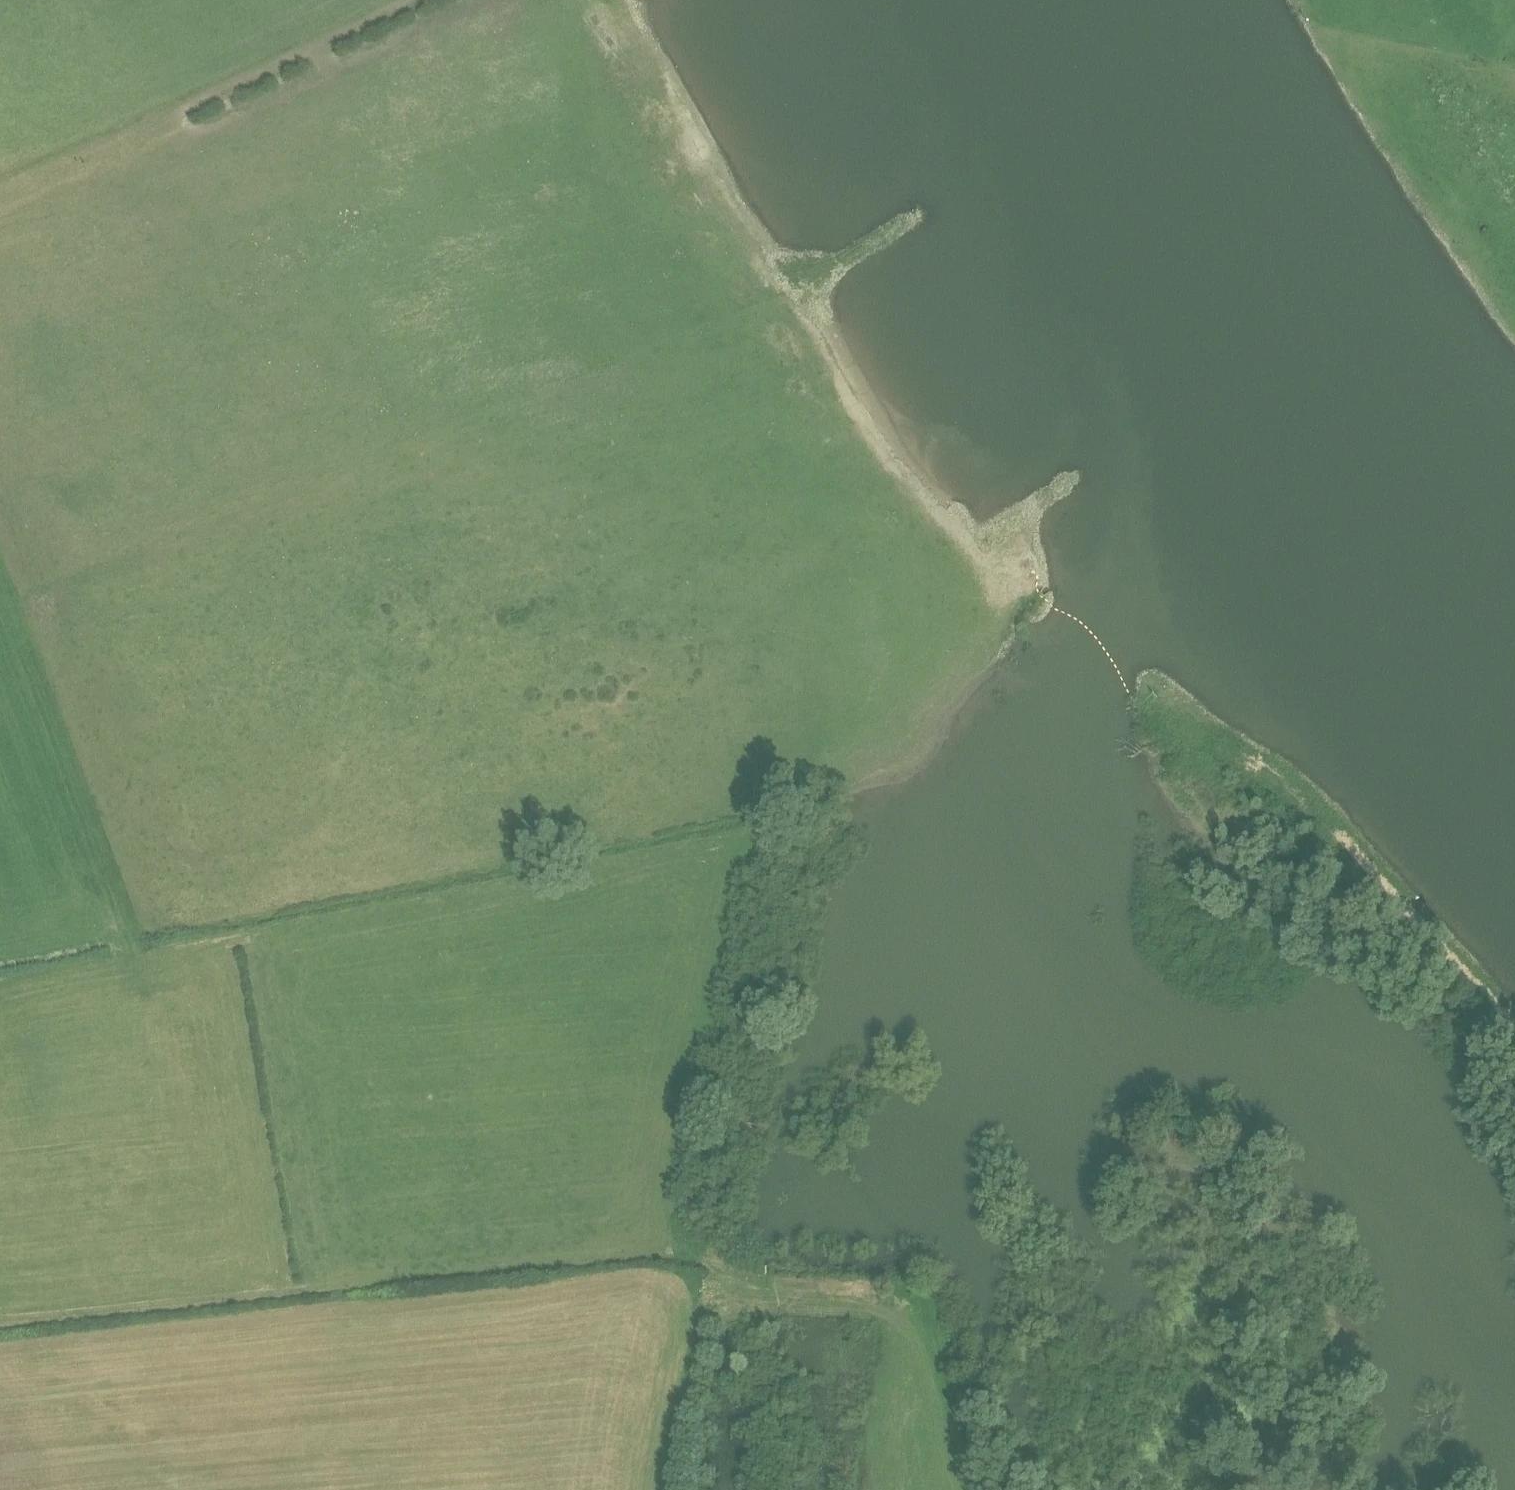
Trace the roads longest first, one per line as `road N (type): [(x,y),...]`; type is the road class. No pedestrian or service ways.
road 1 (track): [(0,1314),(675,1246),(757,1298),(882,1309),(904,1333),(925,1384)]

